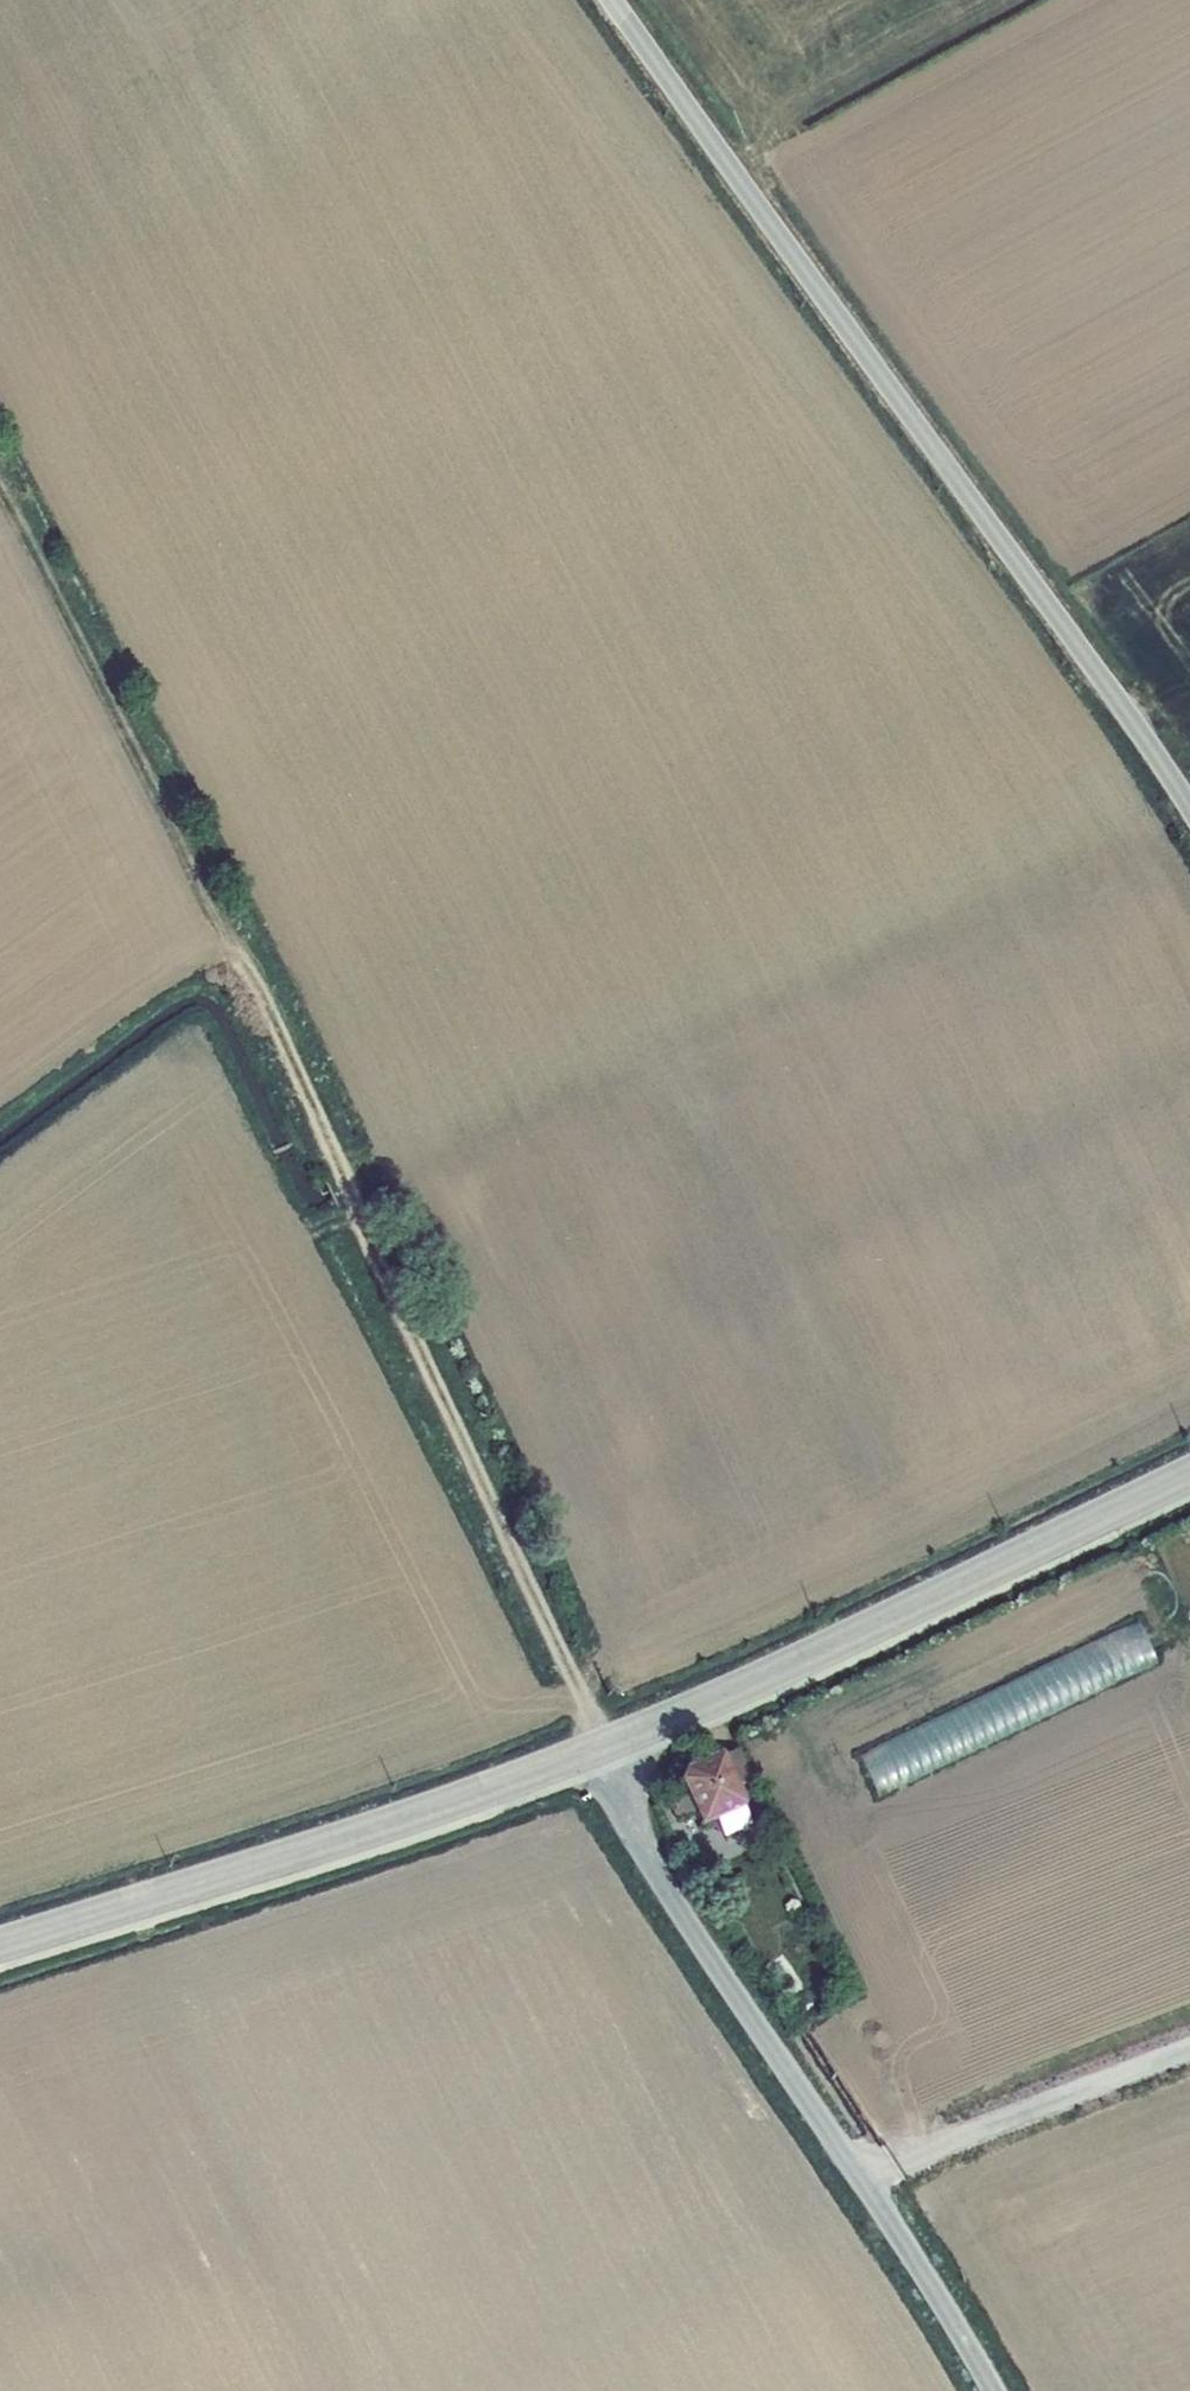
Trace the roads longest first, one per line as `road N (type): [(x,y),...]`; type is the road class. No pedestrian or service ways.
road 1 (track): [(600,1746),(198,859),(0,481)]
road 2 (unclassified): [(616,0),(1189,798)]
road 3 (unclassified): [(994,2390),(877,2202),(673,1900),(600,1746)]
road 4 (tertiary): [(600,1746),(824,1650),(1189,1470)]
road 5 (tertiary): [(0,1945),(600,1746)]

